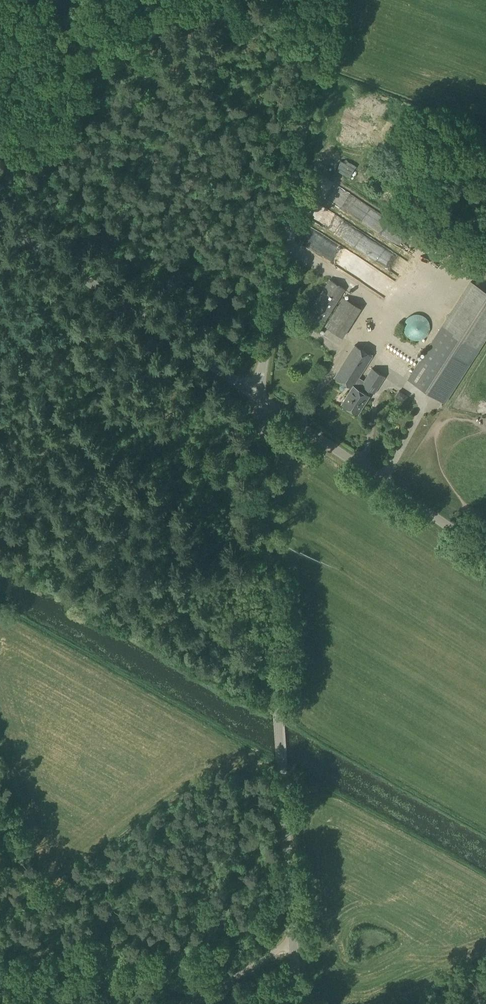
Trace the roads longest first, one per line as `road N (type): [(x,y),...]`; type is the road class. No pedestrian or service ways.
road 1 (unclassified): [(293,949),(258,397)]
road 2 (unclassified): [(258,397),(324,0)]
road 3 (unclassified): [(258,397),(0,221)]
road 4 (unclassified): [(485,551),(258,397)]

